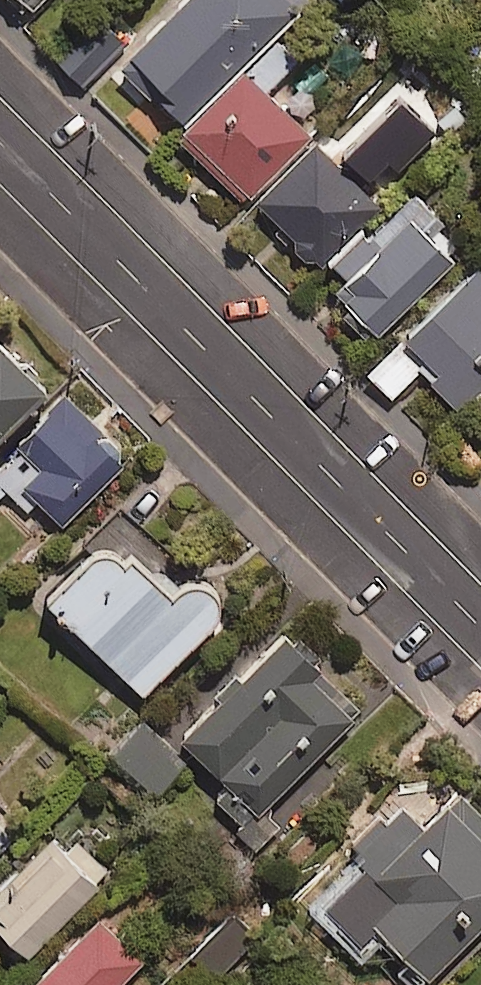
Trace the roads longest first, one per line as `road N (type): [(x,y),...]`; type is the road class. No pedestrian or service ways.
road 1 (residential): [(480,631),(0,144)]

